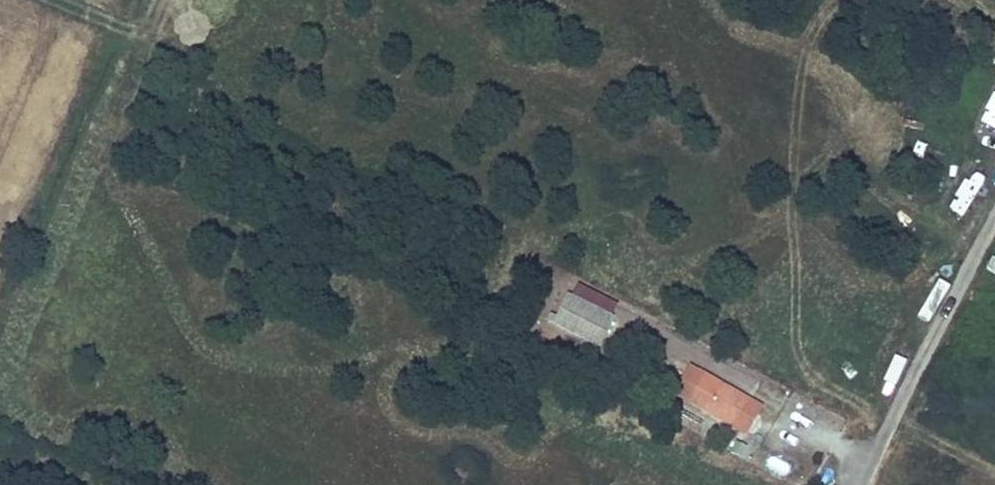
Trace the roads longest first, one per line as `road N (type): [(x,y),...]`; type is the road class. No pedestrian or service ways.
road 1 (unclassified): [(994,222),(864,484)]

